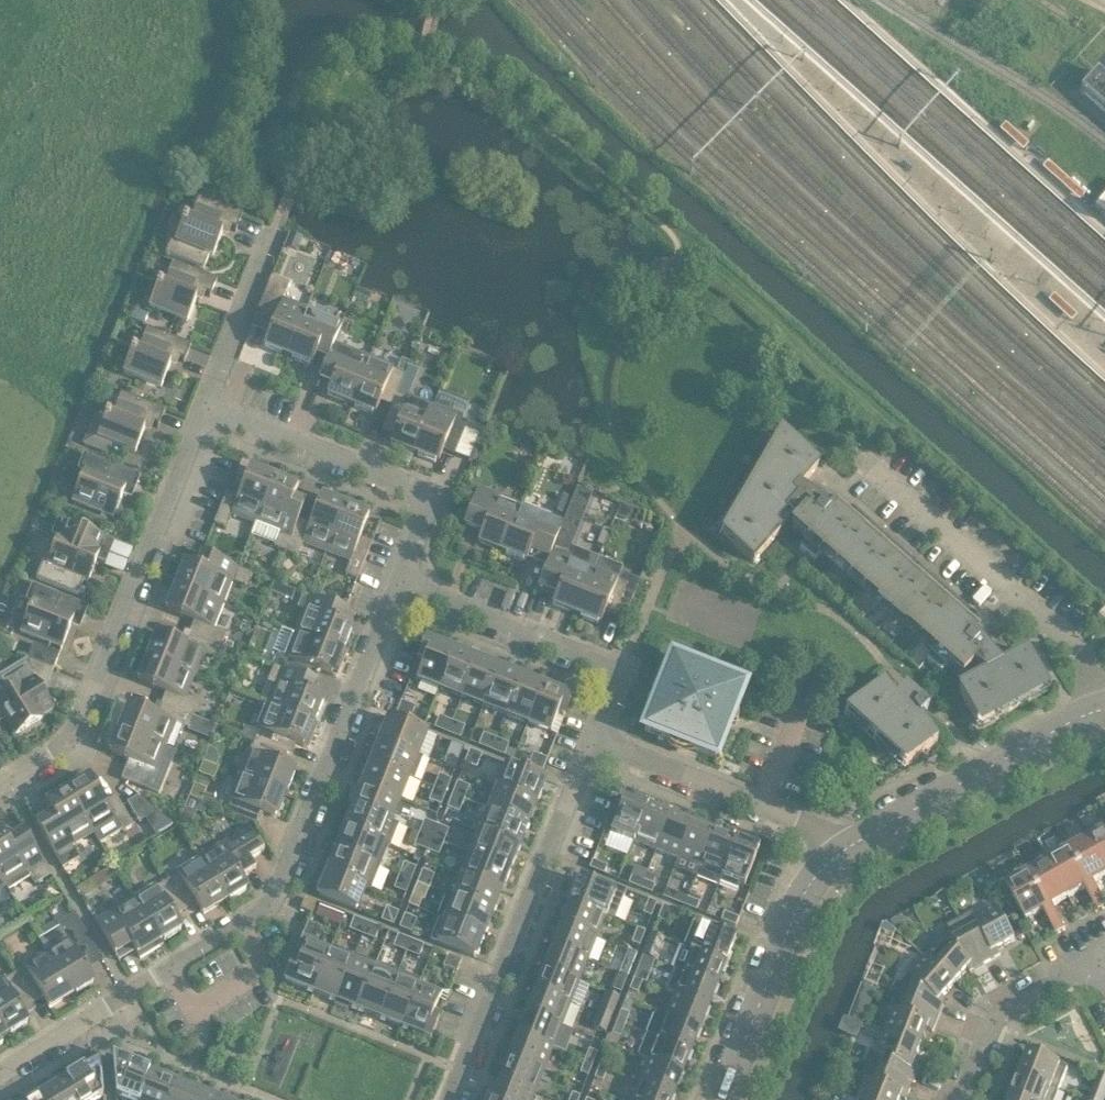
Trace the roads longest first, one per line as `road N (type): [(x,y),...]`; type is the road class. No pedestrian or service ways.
road 1 (residential): [(0,1067),(273,900),(398,580)]
road 2 (residential): [(0,783),(71,735),(202,403)]
road 3 (residential): [(448,1099),(589,746),(604,728)]
road 4 (residential): [(1104,694),(1080,646),(860,454)]
road 5 (residential): [(398,580),(428,506),(422,489),(202,403)]
road 6 (tertiary): [(843,847),(1104,706)]
road 7 (residential): [(604,728),(614,681),(597,660),(398,580)]
road 8 (tertiary): [(723,1099),(802,894),(843,847)]
road 9 (residential): [(959,1099),(998,1011),(1090,957)]
road 10 (residential): [(202,403),(273,231)]
road 11 (residential): [(762,806),(617,746),(604,728)]

